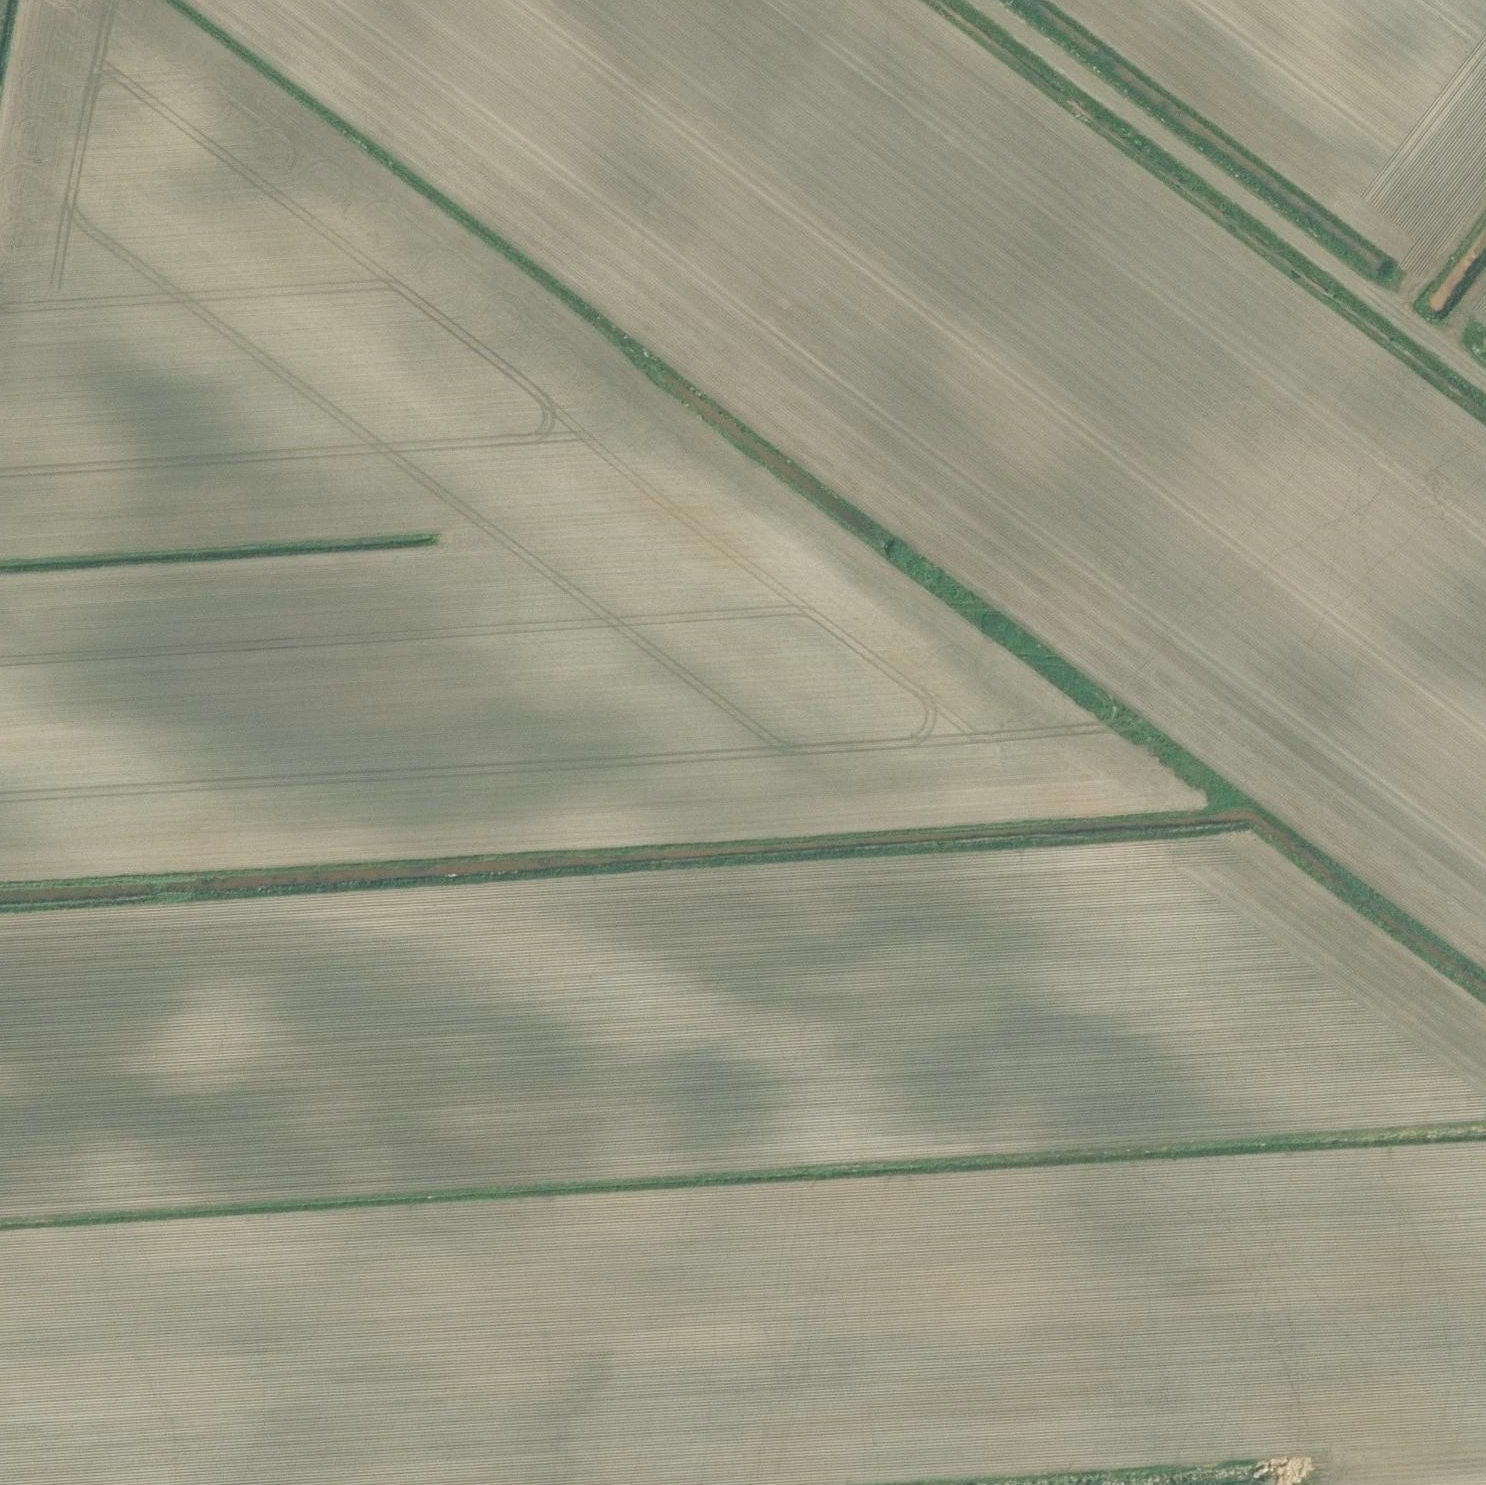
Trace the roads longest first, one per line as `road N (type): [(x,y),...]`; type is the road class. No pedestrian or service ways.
road 1 (unclassified): [(1485,382),(979,0)]

